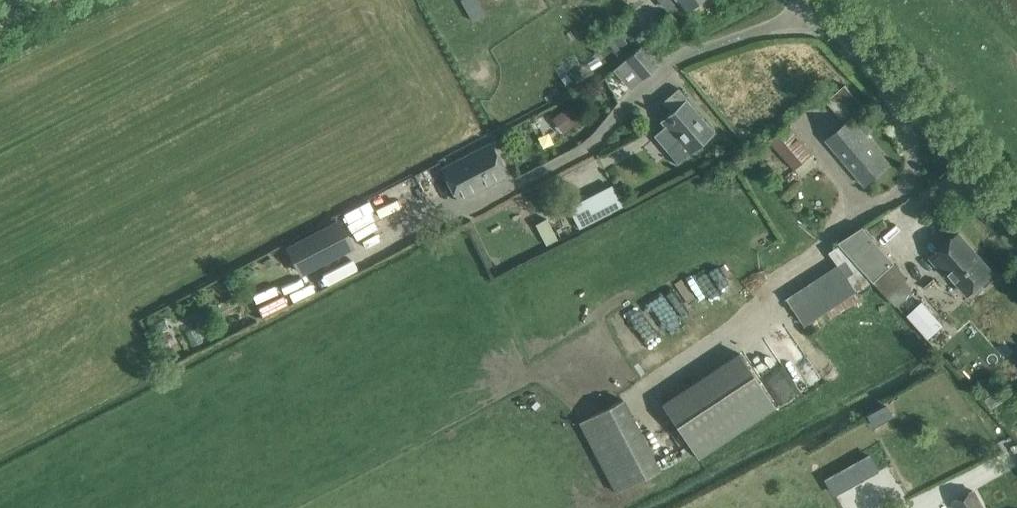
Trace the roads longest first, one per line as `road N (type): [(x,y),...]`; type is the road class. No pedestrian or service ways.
road 1 (unclassified): [(1016,220),(809,0)]

